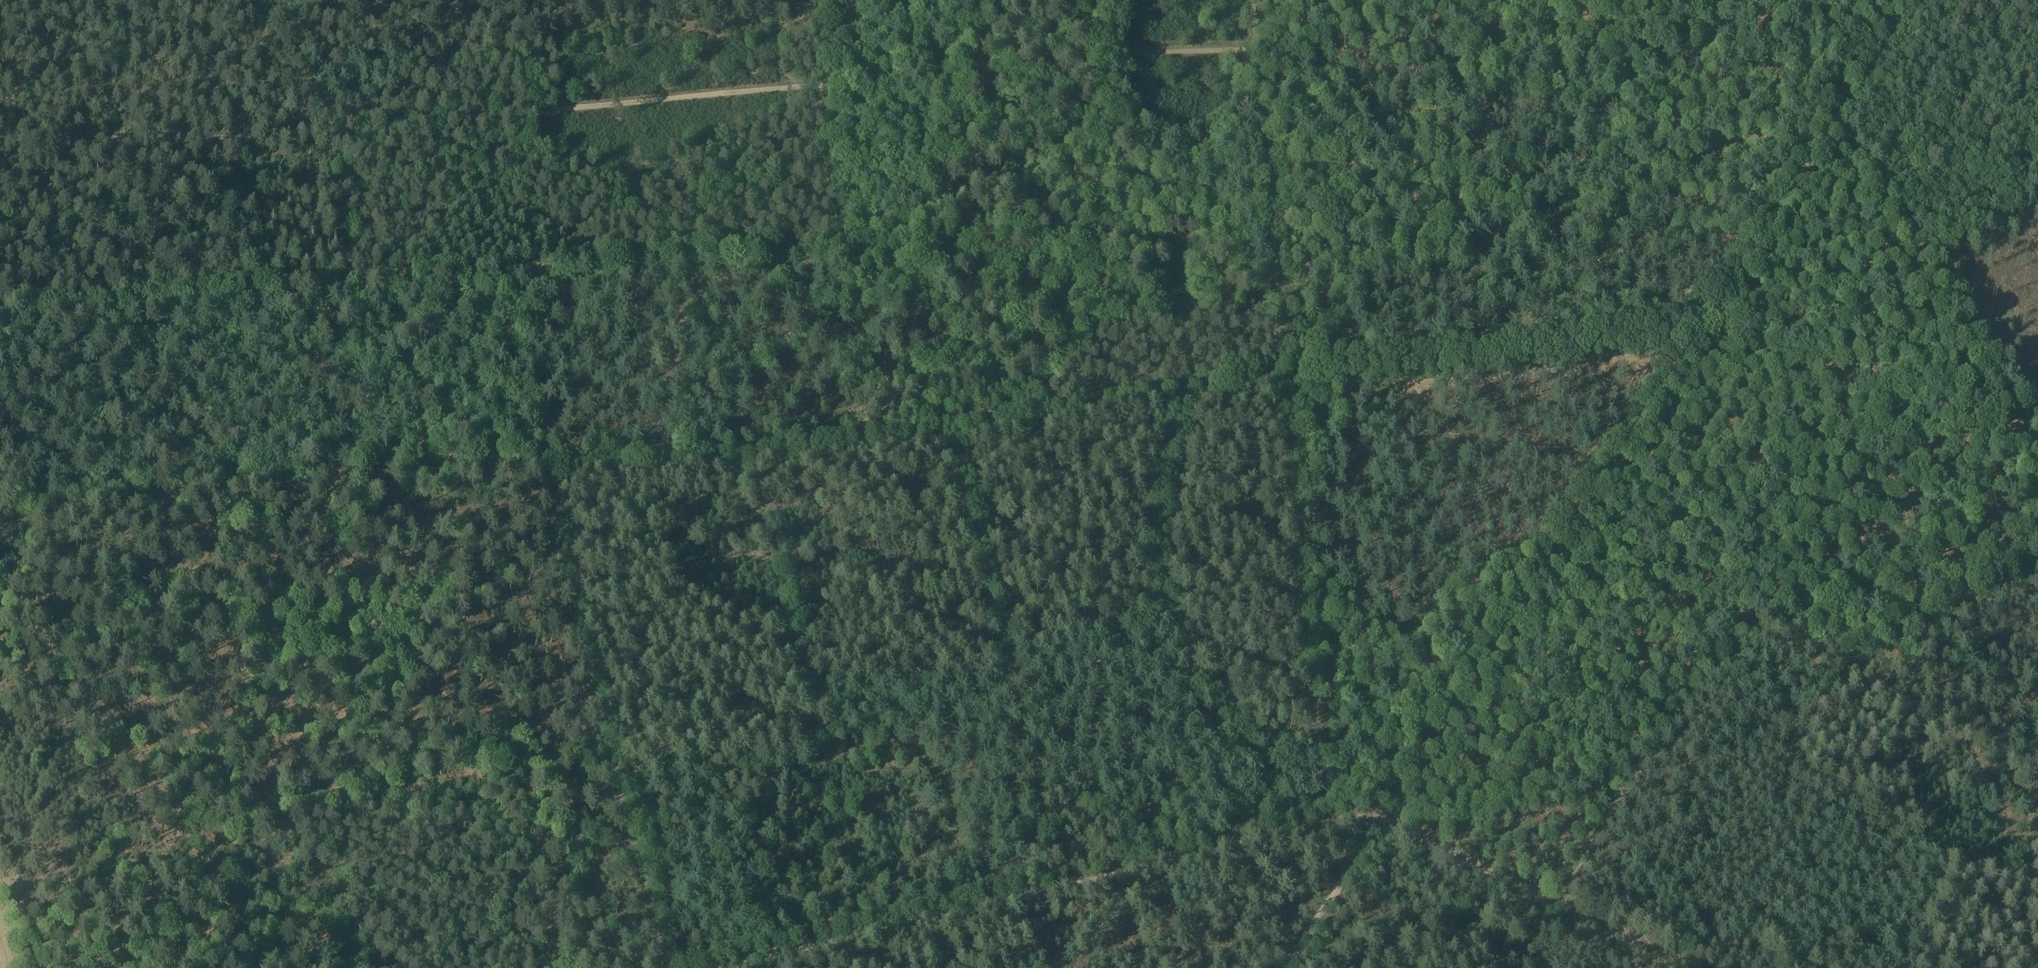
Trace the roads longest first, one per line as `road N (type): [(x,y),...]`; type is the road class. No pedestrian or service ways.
road 1 (track): [(536,467),(655,463),(1249,379),(1695,339),(1744,251),(1834,122)]
road 2 (track): [(0,144),(386,124),(956,61),(1016,71),(1251,43)]
road 3 (track): [(2037,424),(1849,548),(1756,628),(1645,766),(1558,907),(1381,821)]
road 4 (track): [(1251,43),(1319,56),(1398,57),(1506,34),(1704,45),(1836,20),(2037,25)]
road 5 (track): [(1330,823),(1311,703),(1251,43)]
road 6 (track): [(0,314),(128,313),(310,295),(308,359),(321,478),(536,467)]
road 7 (track): [(1381,821),(1357,818),(1019,890),(708,967)]
road 8 (track): [(1381,821),(1695,339)]
road 9 (track): [(536,467),(672,967)]
road 10 (track): [(310,295),(824,250)]
road 11 (track): [(108,506),(218,889),(230,967)]
road 12 (track): [(2037,422),(1834,122)]
road 13 (track): [(321,478),(234,485),(0,527)]
road 14 (track): [(868,437),(824,250)]
road 15 (track): [(1286,967),(1381,821)]
road 16 (track): [(824,250),(807,79)]
road 17 (track): [(1834,122),(1907,0)]
road 18 (track): [(1683,967),(1558,907)]

